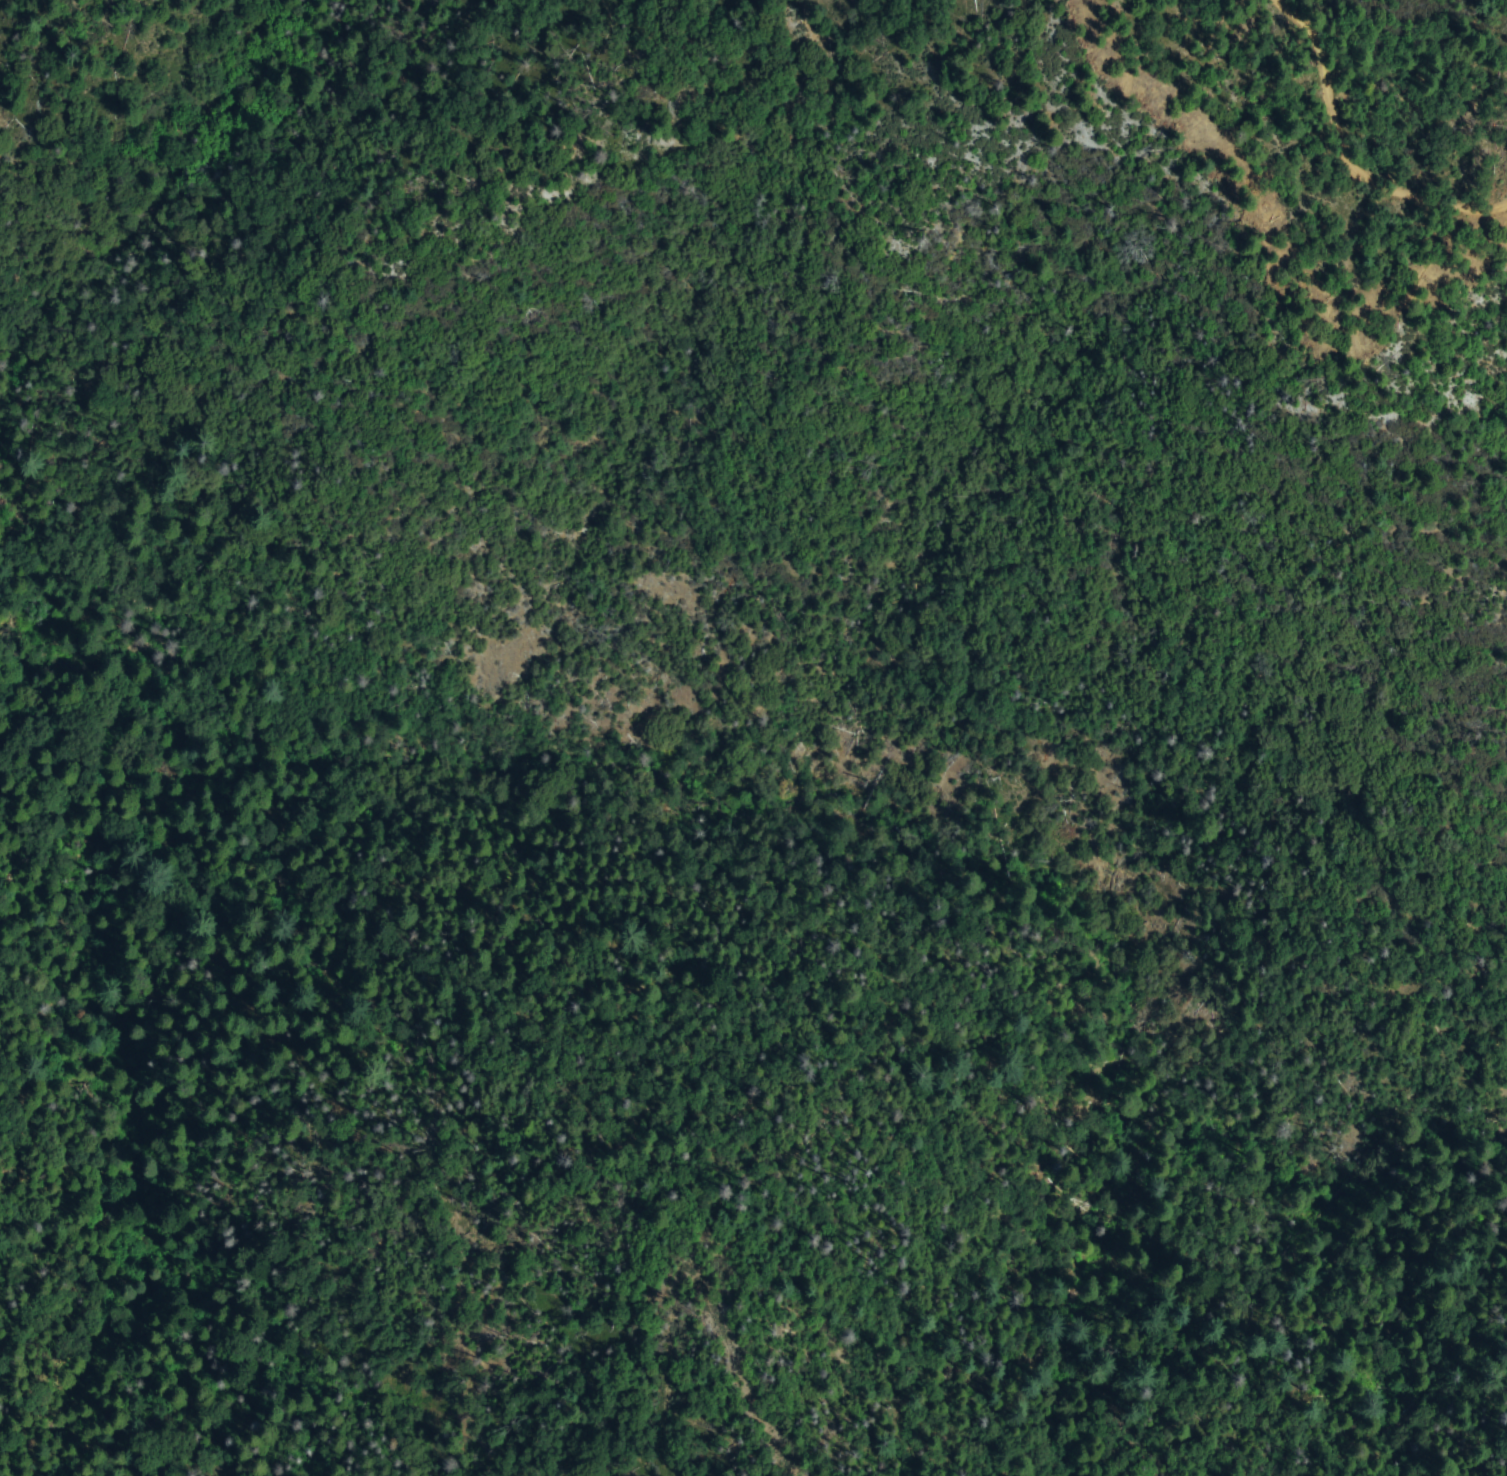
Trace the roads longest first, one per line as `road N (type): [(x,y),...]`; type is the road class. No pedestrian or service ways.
road 1 (residential): [(1506,211),(1472,221),(1442,215),(1370,193),(1354,180),(1335,142),(1315,61),(1269,0)]

